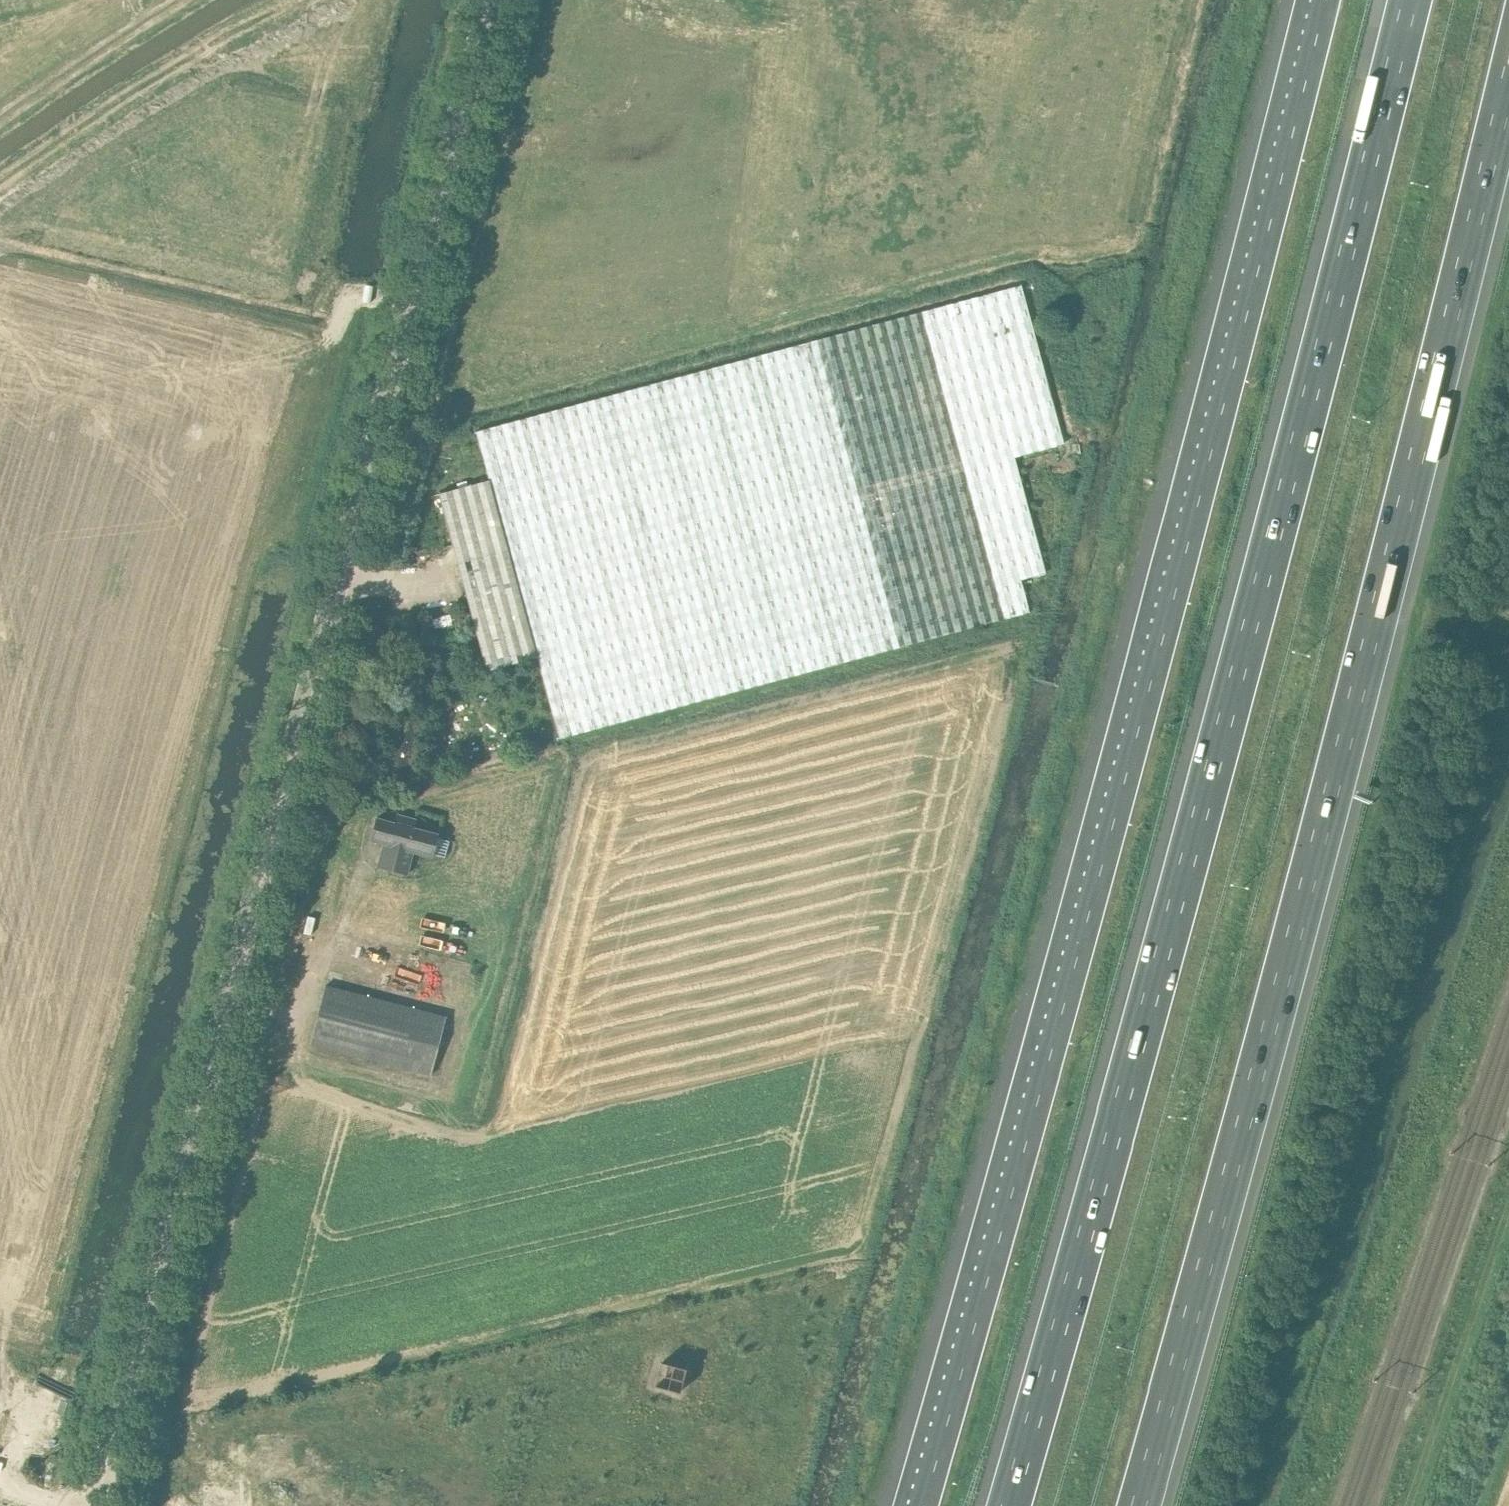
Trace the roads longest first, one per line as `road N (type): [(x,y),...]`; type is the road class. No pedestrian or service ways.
road 1 (motorway): [(1410,0),(1198,821),(1007,1505)]
road 2 (motorway): [(1318,0),(1030,1101),(915,1505)]
road 3 (motorway): [(1137,1505),(1319,837),(1508,76)]
road 4 (unclassified): [(92,1505),(358,505)]
road 5 (unclassified): [(358,505),(488,0)]
road 6 (unclassified): [(358,505),(0,415)]
road 7 (track): [(1408,1505),(1508,1205)]

